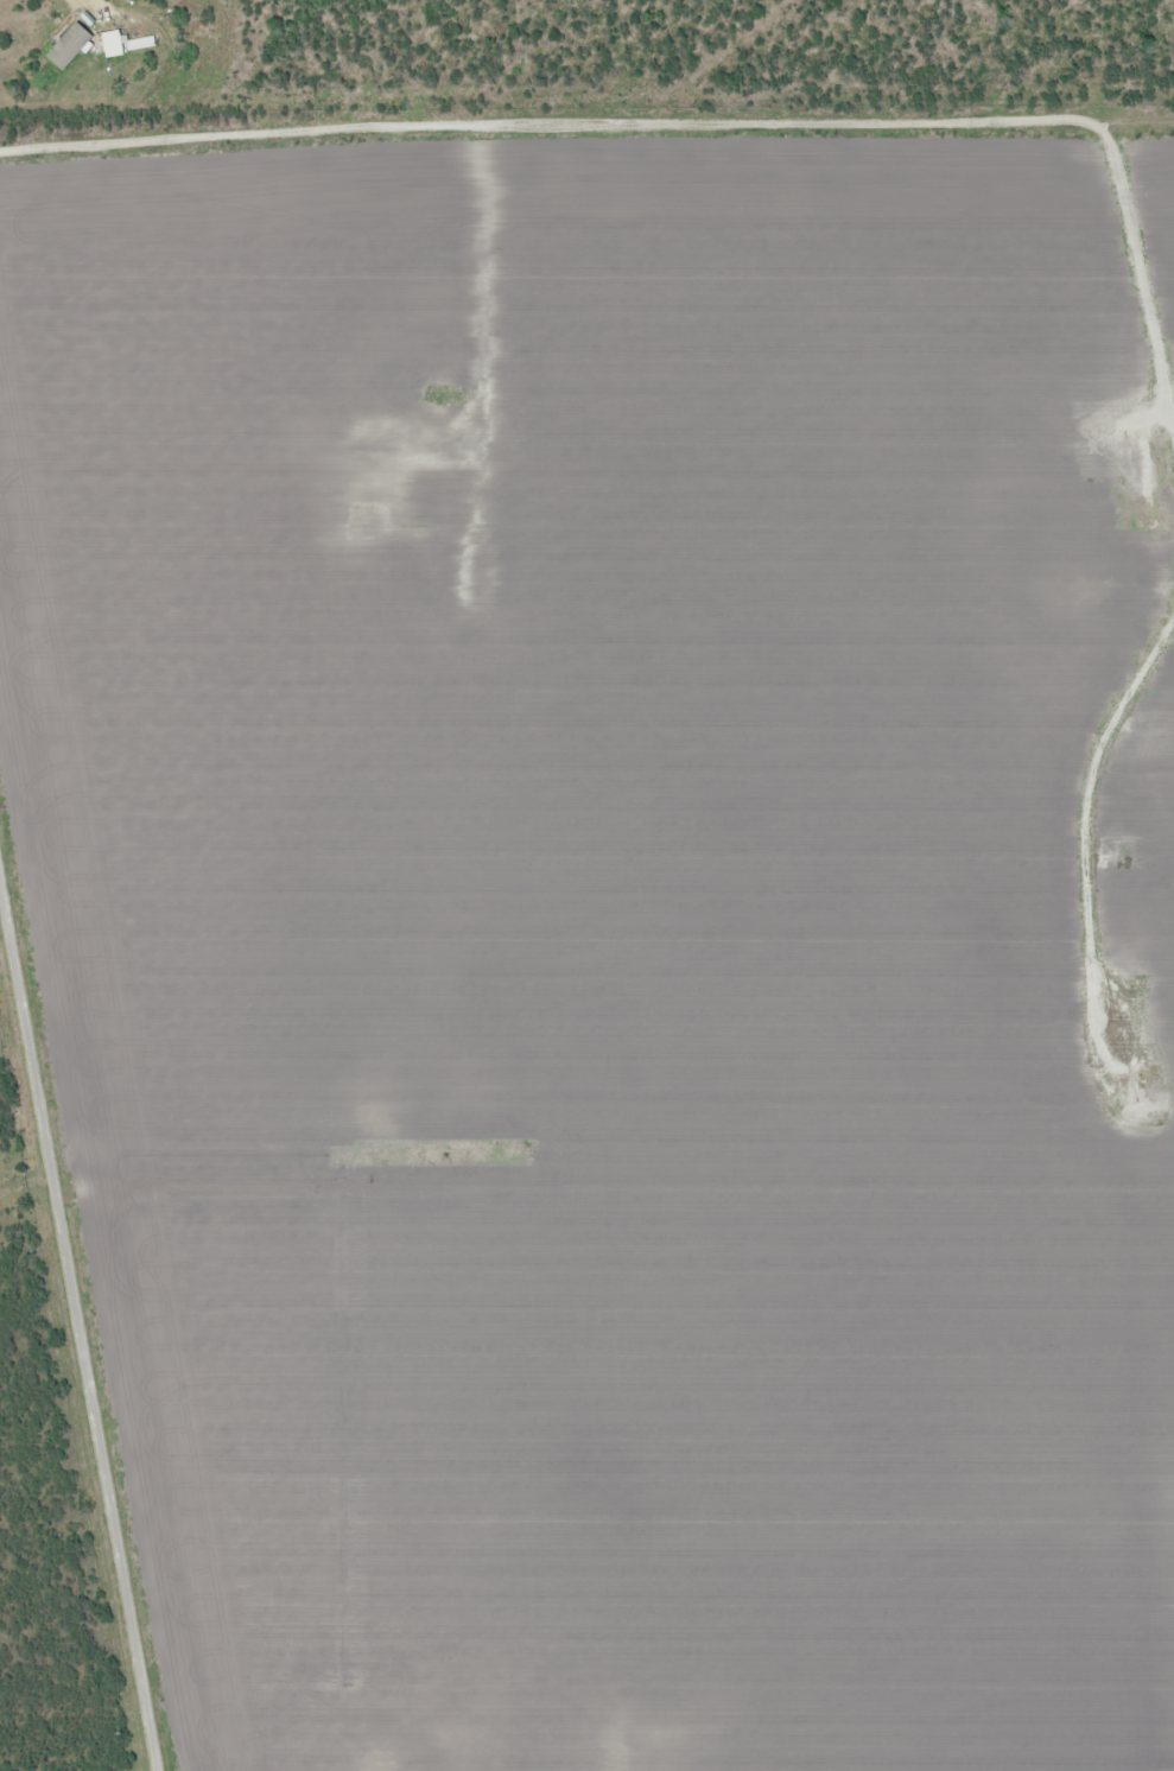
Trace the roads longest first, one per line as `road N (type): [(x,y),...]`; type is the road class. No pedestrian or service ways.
road 1 (track): [(1173,127),(0,148)]
road 2 (residential): [(0,839),(158,1770)]

